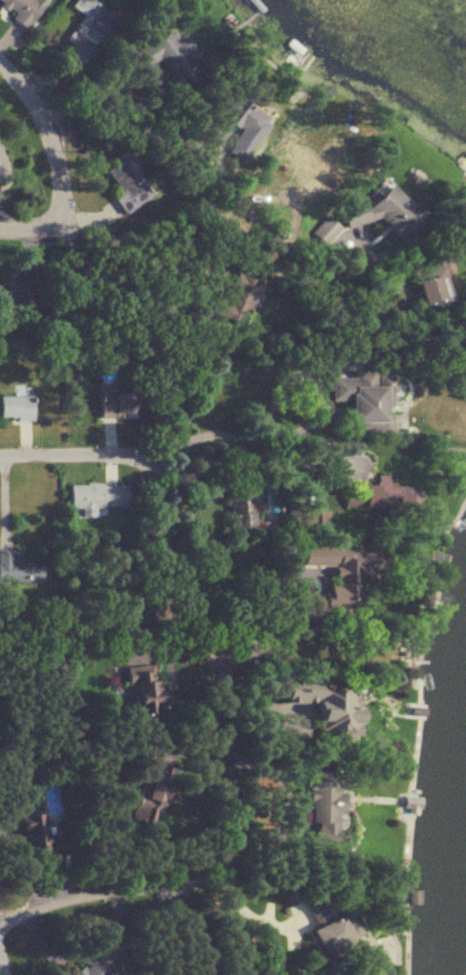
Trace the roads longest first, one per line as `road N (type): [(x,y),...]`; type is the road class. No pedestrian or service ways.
road 1 (residential): [(0,922),(195,878),(215,823),(208,652),(215,643),(293,645)]
road 2 (residential): [(46,119),(110,93),(251,214),(285,259)]
road 3 (residential): [(3,229),(51,219),(61,186),(46,119),(0,65)]
road 4 (residential): [(0,452),(150,454)]

